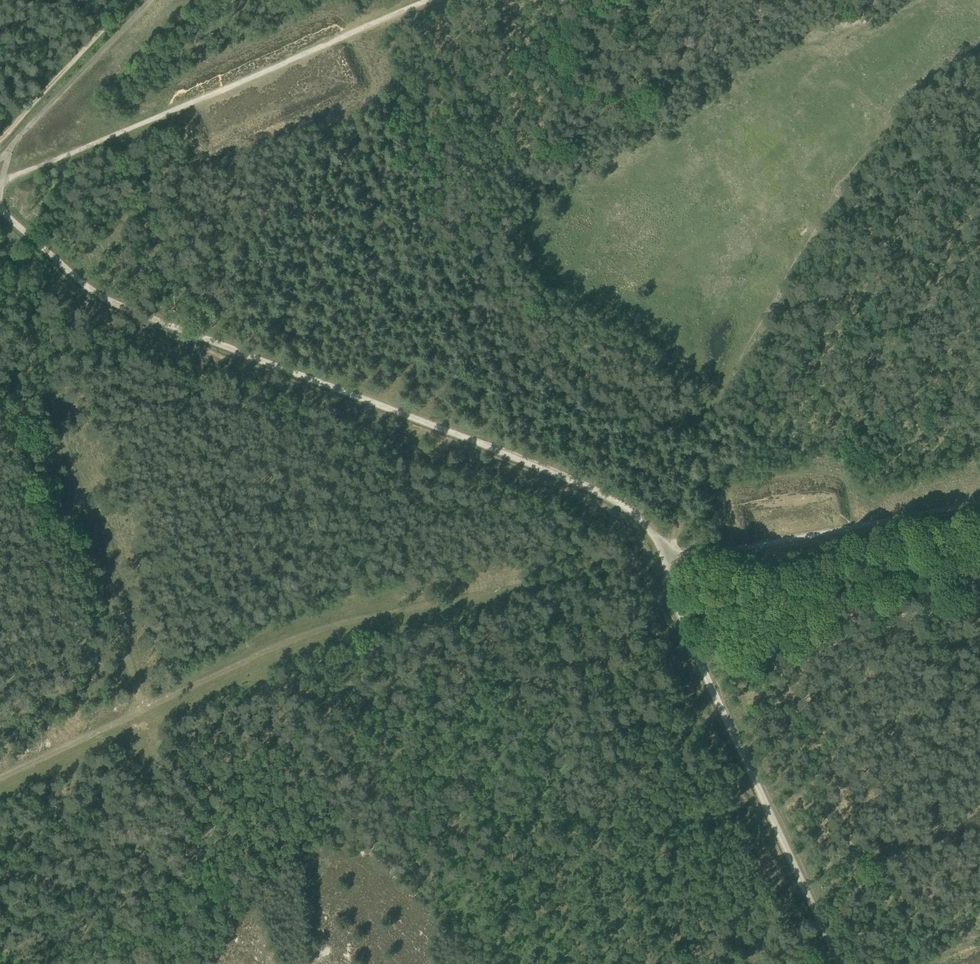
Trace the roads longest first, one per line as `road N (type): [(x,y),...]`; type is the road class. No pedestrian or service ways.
road 1 (track): [(669,558),(642,519),(606,495),(101,296),(0,207)]
road 2 (track): [(0,181),(429,0)]
road 3 (track): [(839,963),(687,628),(669,558)]
road 4 (track): [(979,504),(669,558)]
road 5 (track): [(0,156),(154,0)]
road 6 (track): [(130,0),(0,138)]
road 7 (track): [(669,558),(703,421)]

